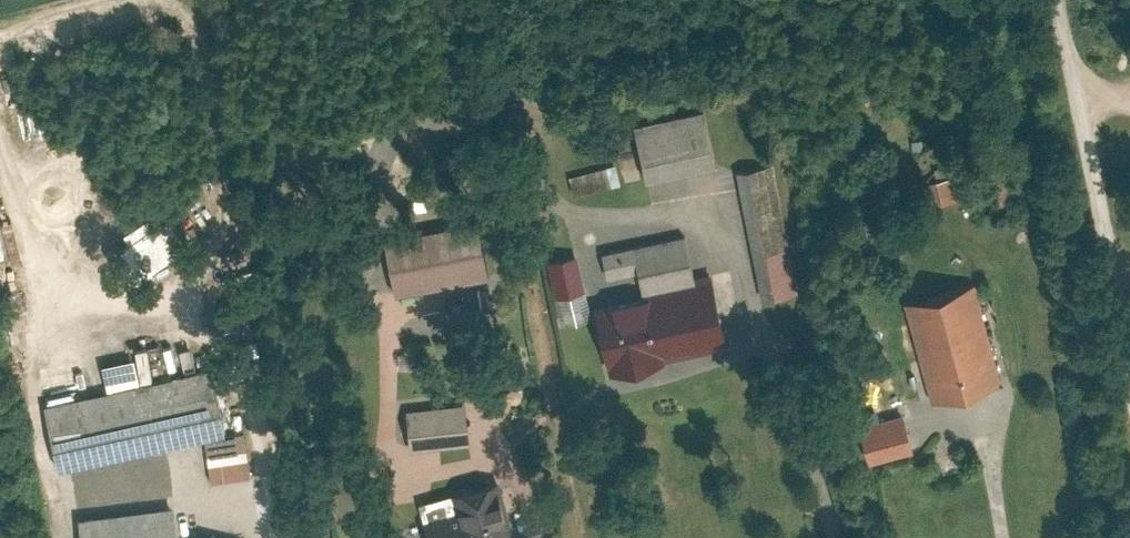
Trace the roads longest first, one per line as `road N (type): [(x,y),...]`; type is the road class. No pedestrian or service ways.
road 1 (track): [(1061,0),(1129,358)]
road 2 (track): [(501,0),(543,185)]

